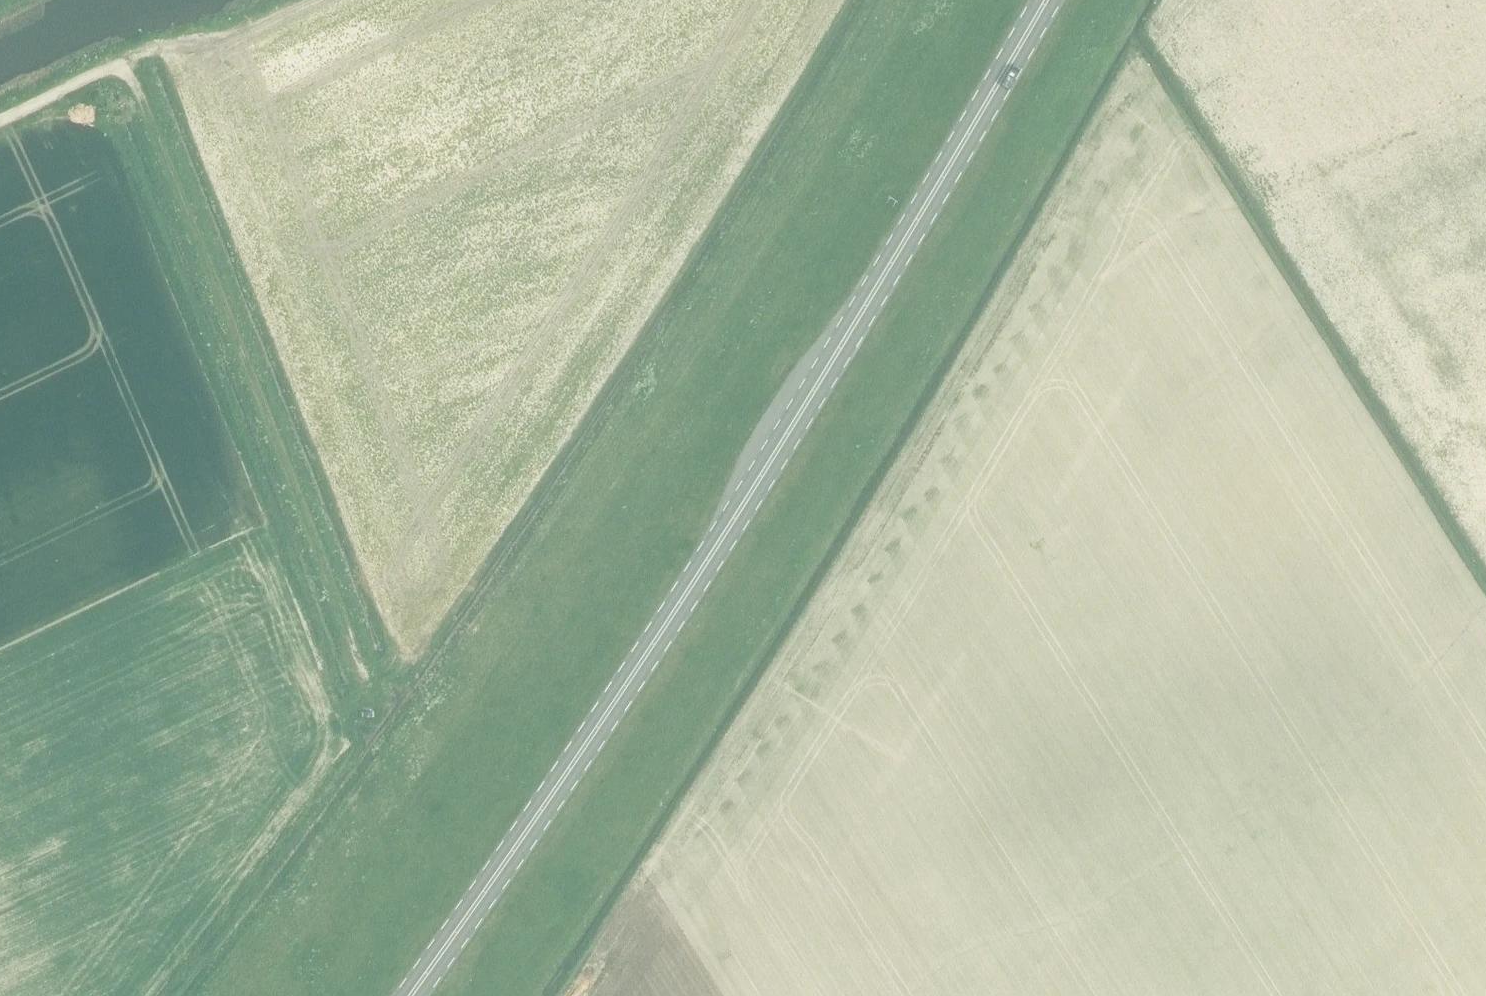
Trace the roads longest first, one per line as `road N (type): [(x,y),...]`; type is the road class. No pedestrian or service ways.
road 1 (primary): [(409,995),(597,730),(955,161),(1047,0)]
road 2 (track): [(0,120),(101,71),(137,81),(365,682),(367,695),(354,710)]

